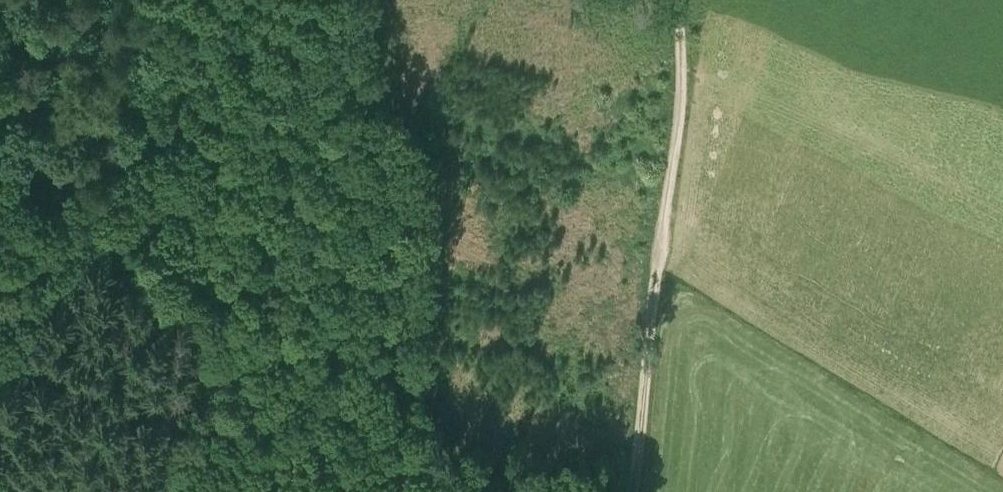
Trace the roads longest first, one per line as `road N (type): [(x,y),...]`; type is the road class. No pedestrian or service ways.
road 1 (track): [(139,0),(251,491)]
road 2 (track): [(633,491),(681,94),(678,0)]

